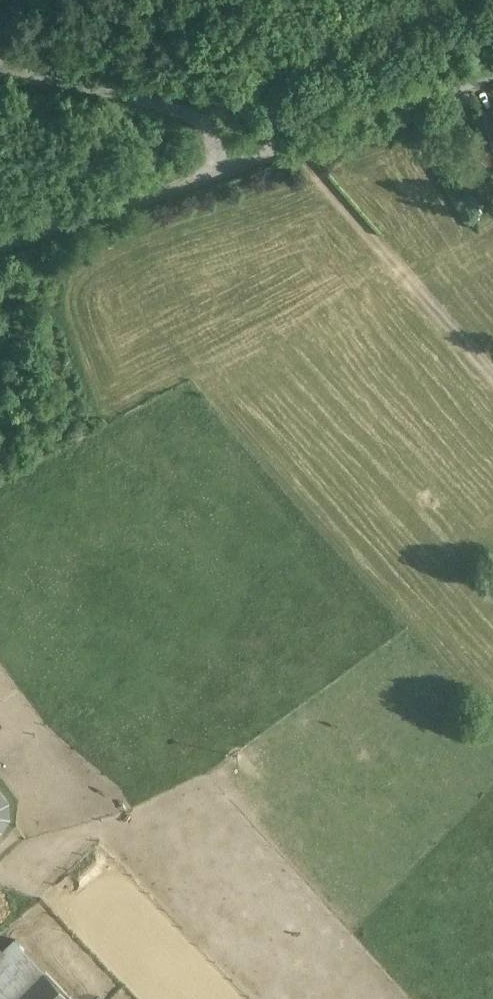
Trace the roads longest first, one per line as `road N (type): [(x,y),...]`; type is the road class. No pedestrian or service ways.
road 1 (residential): [(0,248),(492,75)]
road 2 (track): [(492,378),(289,149)]
road 3 (track): [(0,63),(289,149)]

